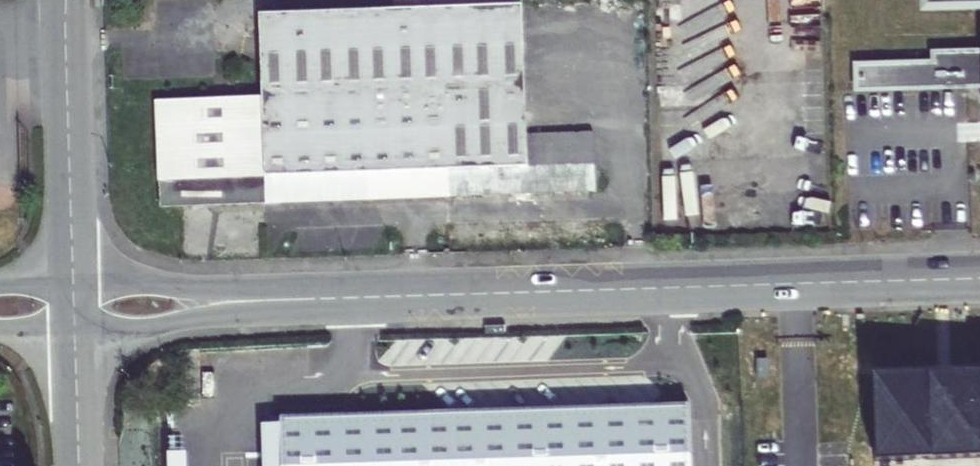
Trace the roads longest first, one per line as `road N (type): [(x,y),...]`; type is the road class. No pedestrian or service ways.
road 1 (unclassified): [(73,307),(979,280)]
road 2 (unclassified): [(65,0),(73,307)]
road 3 (unclassified): [(73,307),(80,465)]

